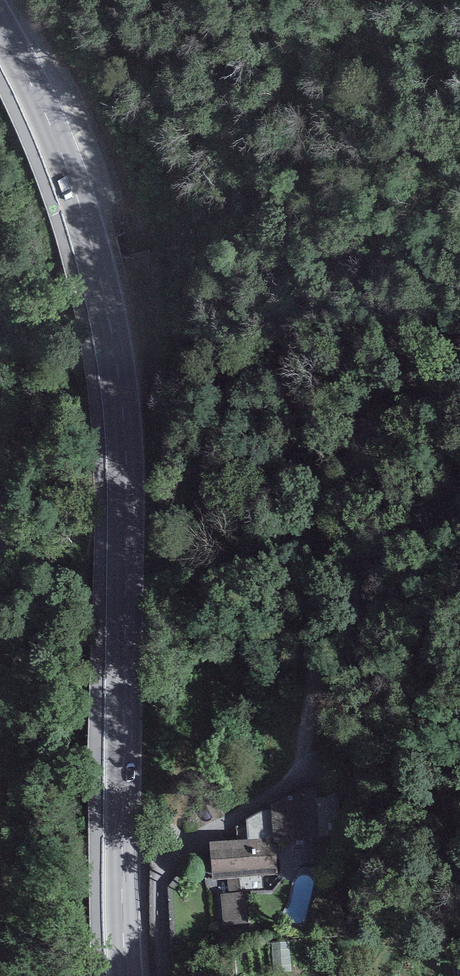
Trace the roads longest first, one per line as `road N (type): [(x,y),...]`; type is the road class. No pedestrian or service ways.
road 1 (secondary): [(129,975),(122,879),(128,490),(117,359),(90,231),(0,21)]
road 2 (track): [(345,0),(392,170),(353,423),(313,587),(311,720)]

